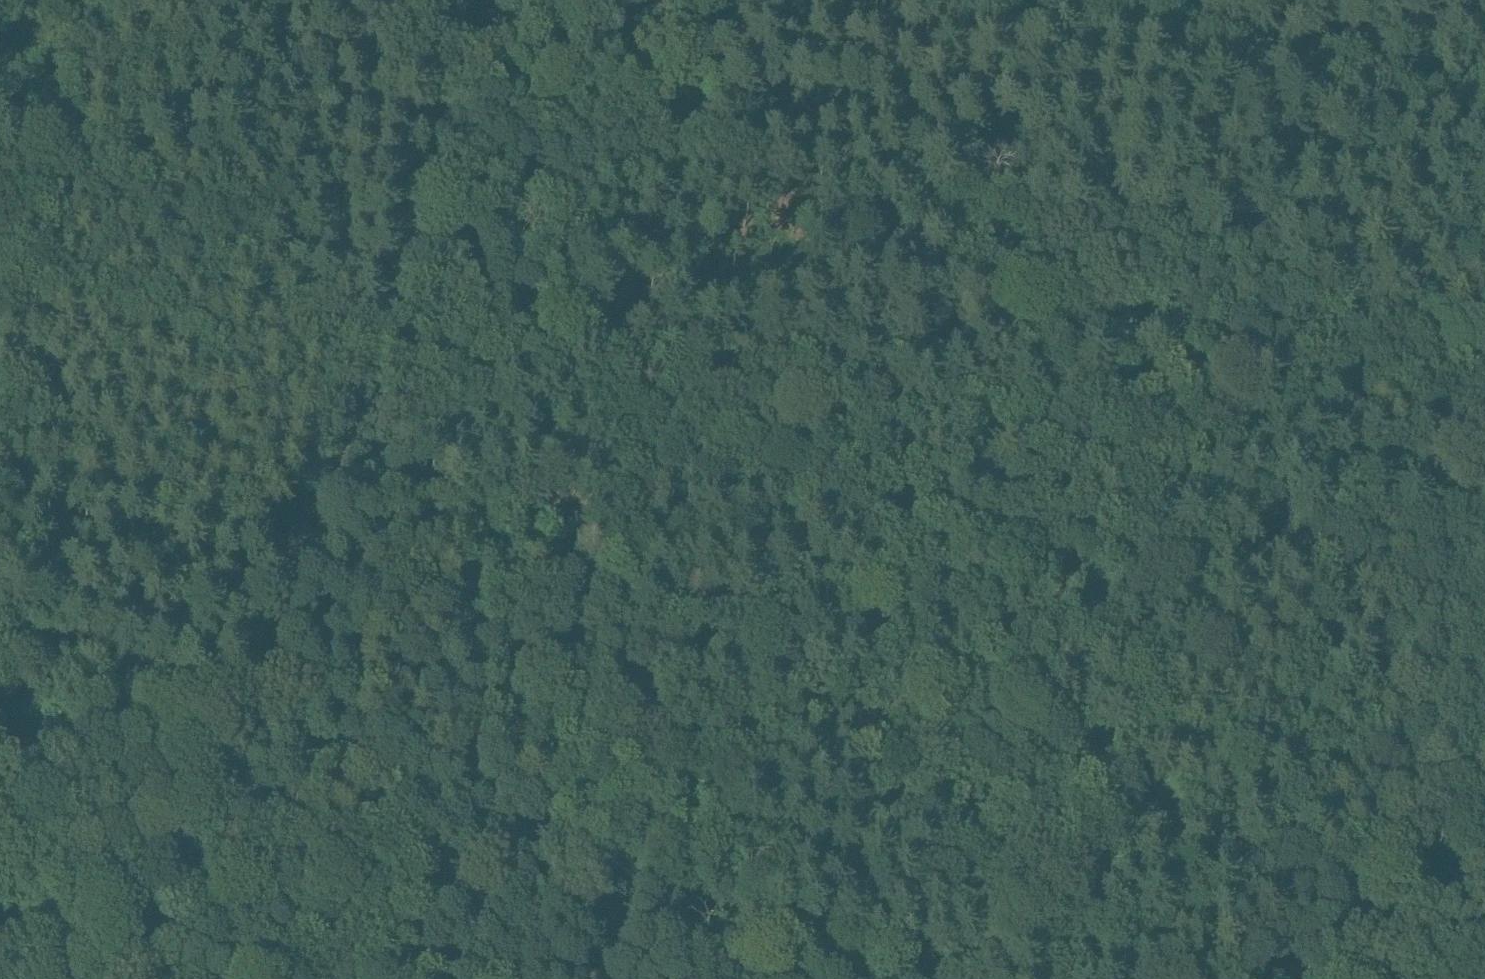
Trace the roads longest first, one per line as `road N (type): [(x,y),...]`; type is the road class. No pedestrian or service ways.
road 1 (track): [(1484,443),(771,174),(486,57),(438,0)]
road 2 (track): [(174,978),(504,0)]
road 3 (track): [(0,602),(270,698),(524,858),(862,978)]
road 4 (track): [(1314,978),(1484,504)]
road 5 (track): [(356,0),(486,57)]

